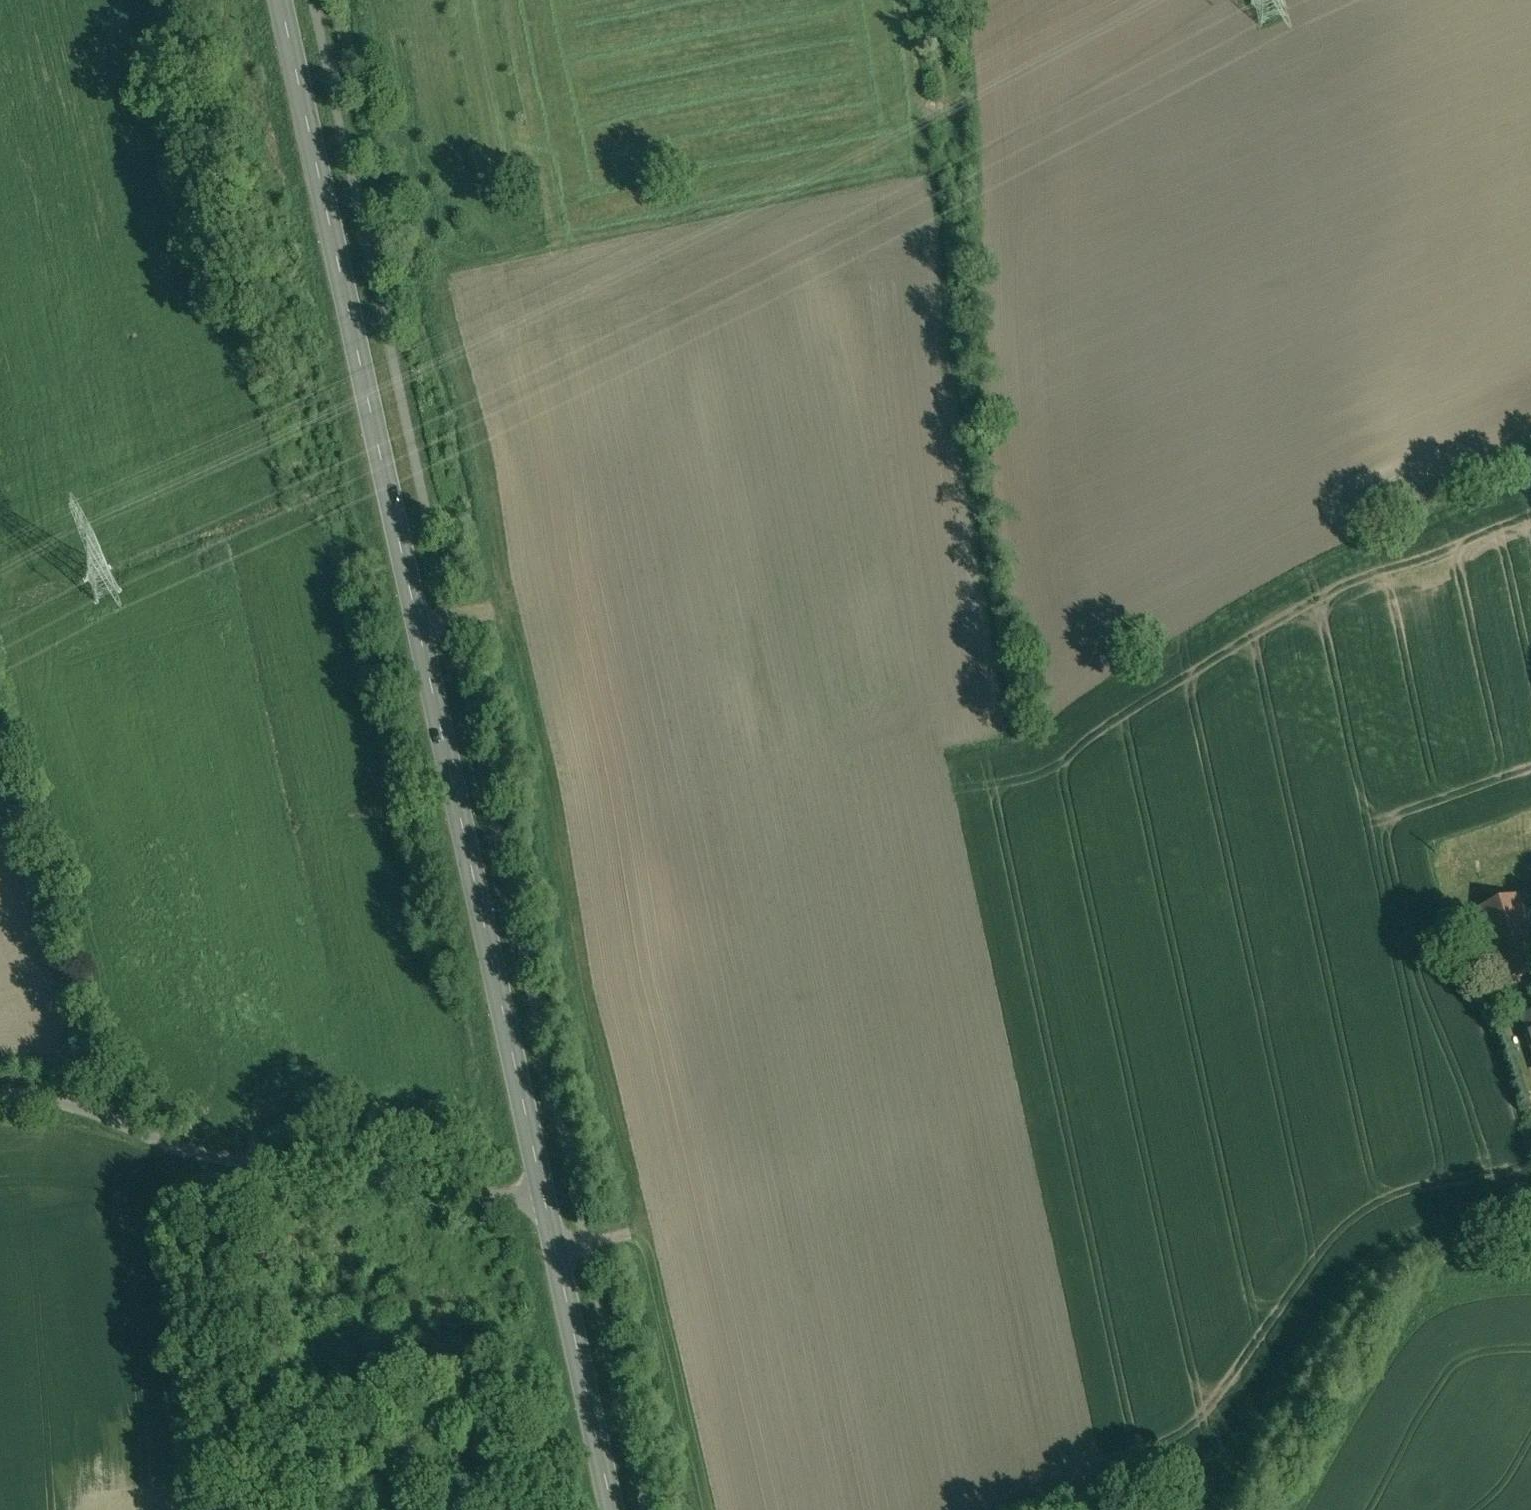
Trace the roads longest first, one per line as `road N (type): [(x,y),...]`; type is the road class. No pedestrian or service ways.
road 1 (secondary): [(549,1200),(282,0)]
road 2 (unclassified): [(549,1200),(447,1197),(197,1164),(38,1098),(0,1103)]
road 3 (secondary): [(616,1509),(549,1200)]

